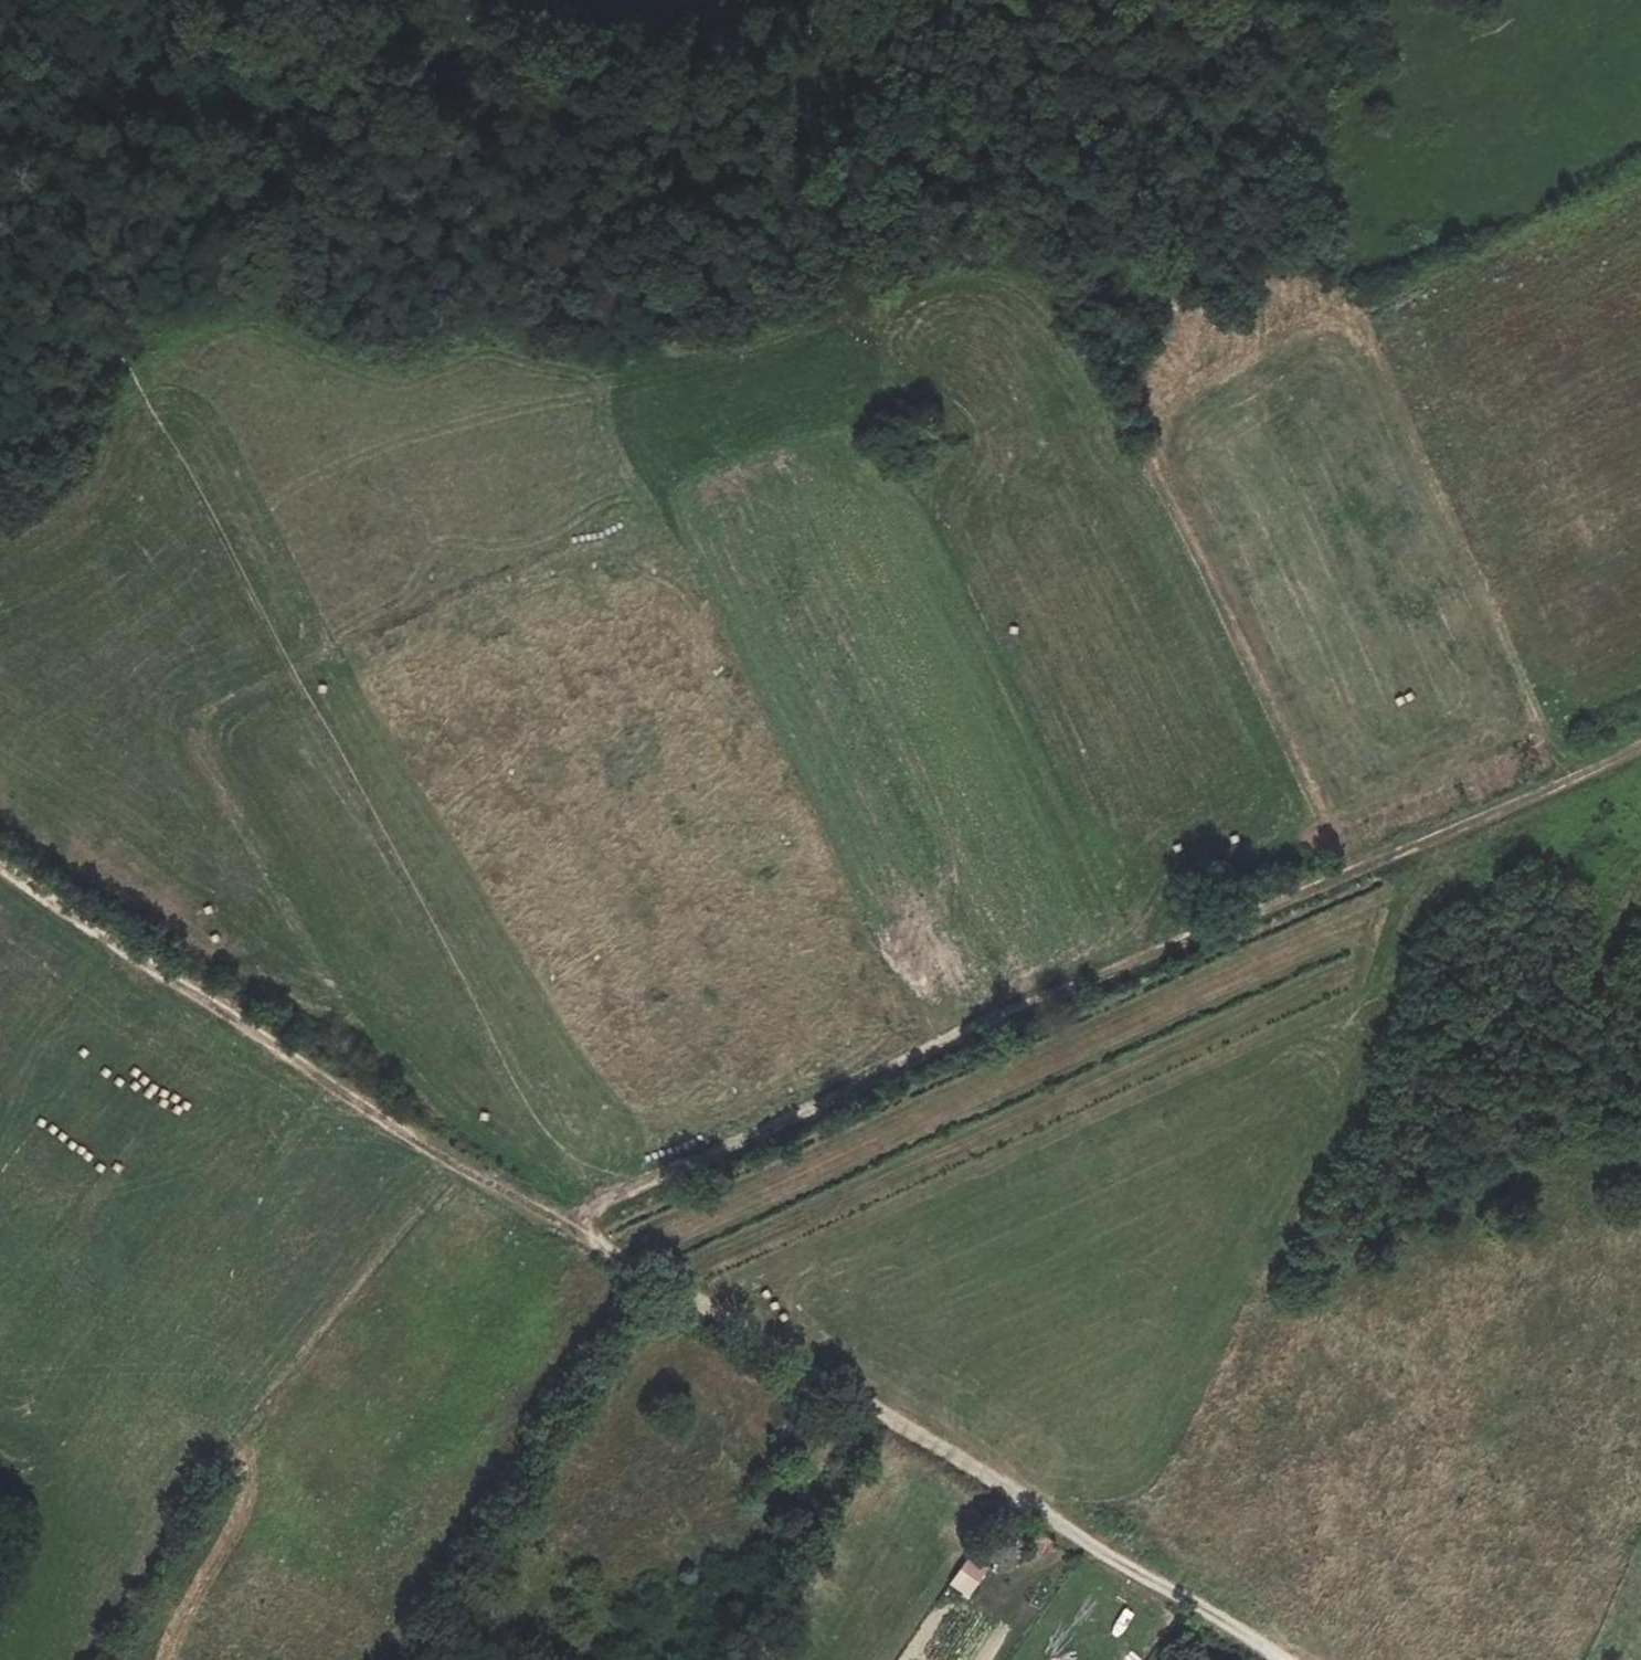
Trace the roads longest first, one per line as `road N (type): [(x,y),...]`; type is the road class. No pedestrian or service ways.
road 1 (track): [(600,1247),(595,1224),(606,1202),(1013,1011),(1640,748)]
road 2 (track): [(600,1247),(858,1394),(1282,1659)]
road 3 (track): [(0,867),(600,1247)]

